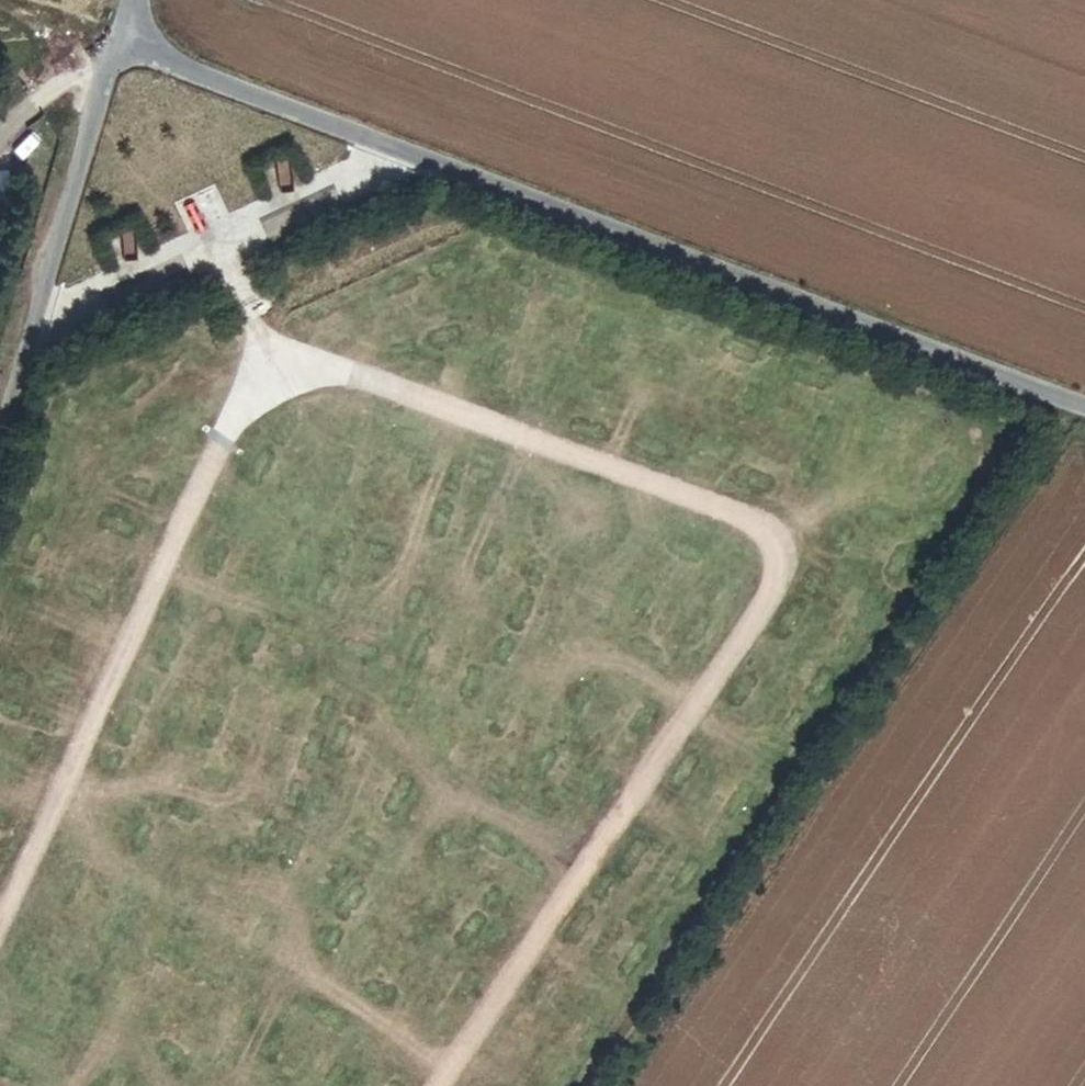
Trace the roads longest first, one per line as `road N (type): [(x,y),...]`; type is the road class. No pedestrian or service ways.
road 1 (unclassified): [(1084,410),(114,46)]
road 2 (unclassified): [(114,46),(0,441)]
road 3 (track): [(114,46),(0,3)]

